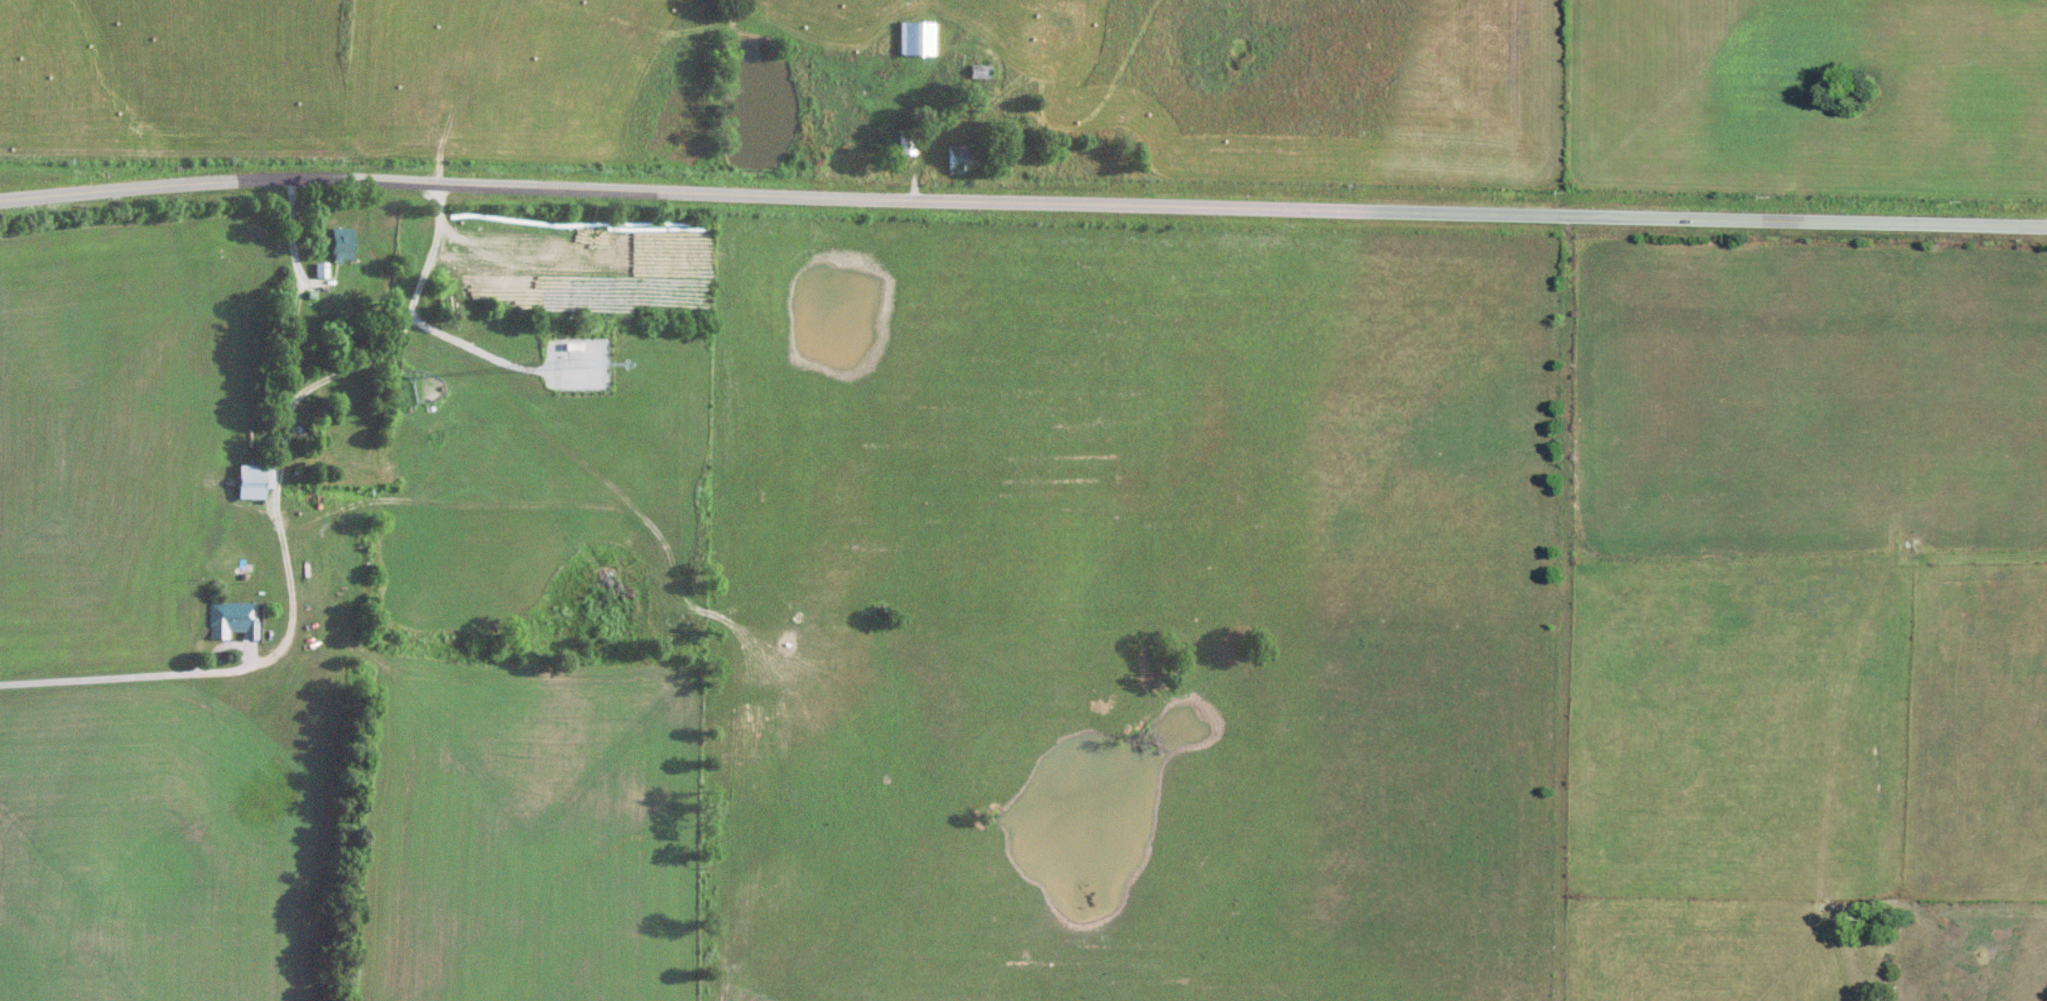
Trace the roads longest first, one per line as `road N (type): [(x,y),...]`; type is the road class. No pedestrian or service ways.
road 1 (secondary): [(2046,227),(1325,216),(290,182),(0,200)]

